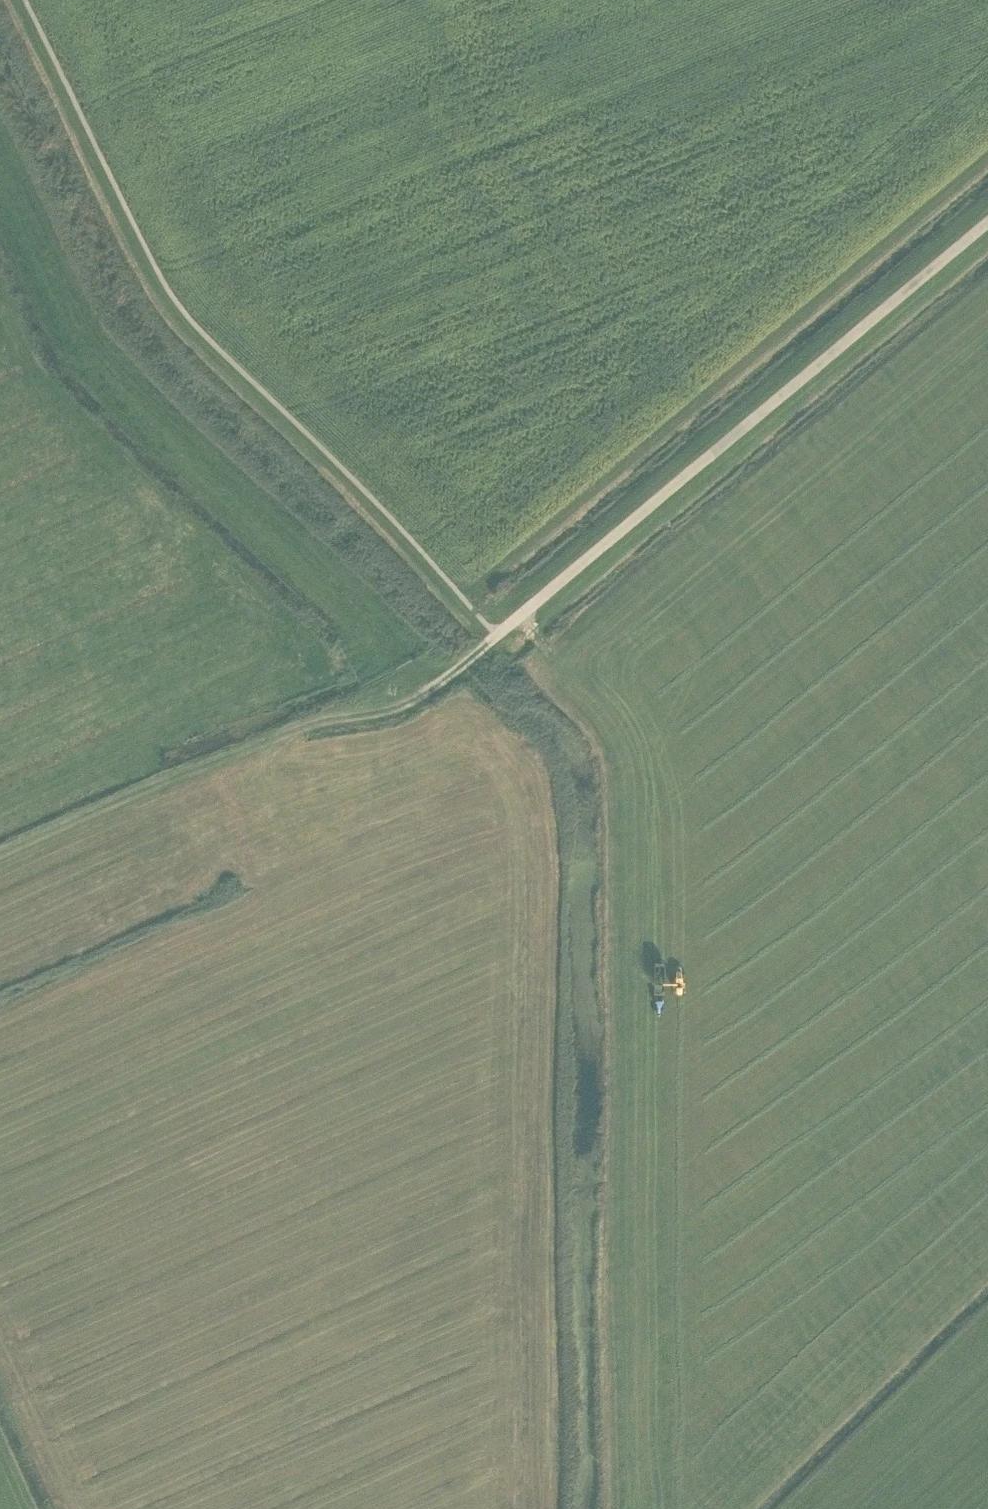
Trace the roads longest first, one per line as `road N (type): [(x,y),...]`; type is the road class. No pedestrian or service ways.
road 1 (unclassified): [(497,633),(987,218)]

